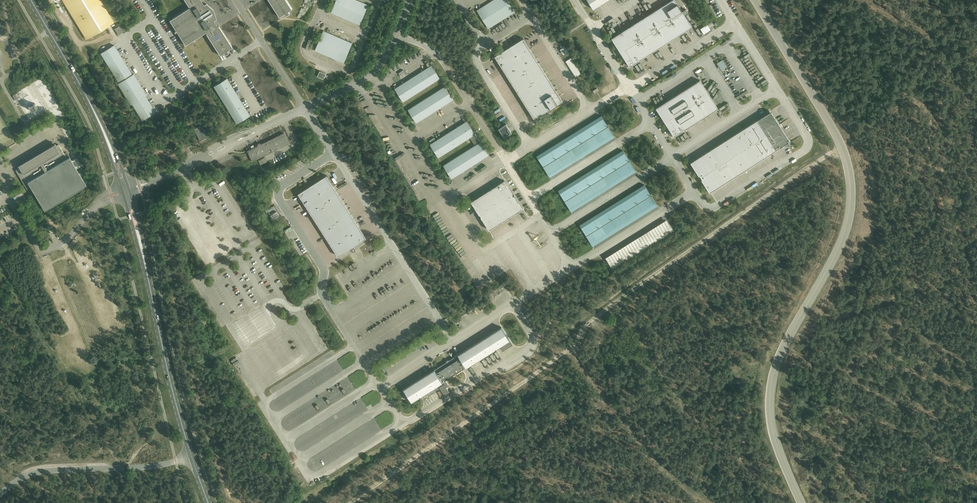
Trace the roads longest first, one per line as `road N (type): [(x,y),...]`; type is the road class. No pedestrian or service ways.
road 1 (unclassified): [(801,502),(776,441),(770,395),(781,353),(845,233),(851,183),(836,135),(755,0)]
road 2 (primary): [(208,502),(119,172),(31,0)]

